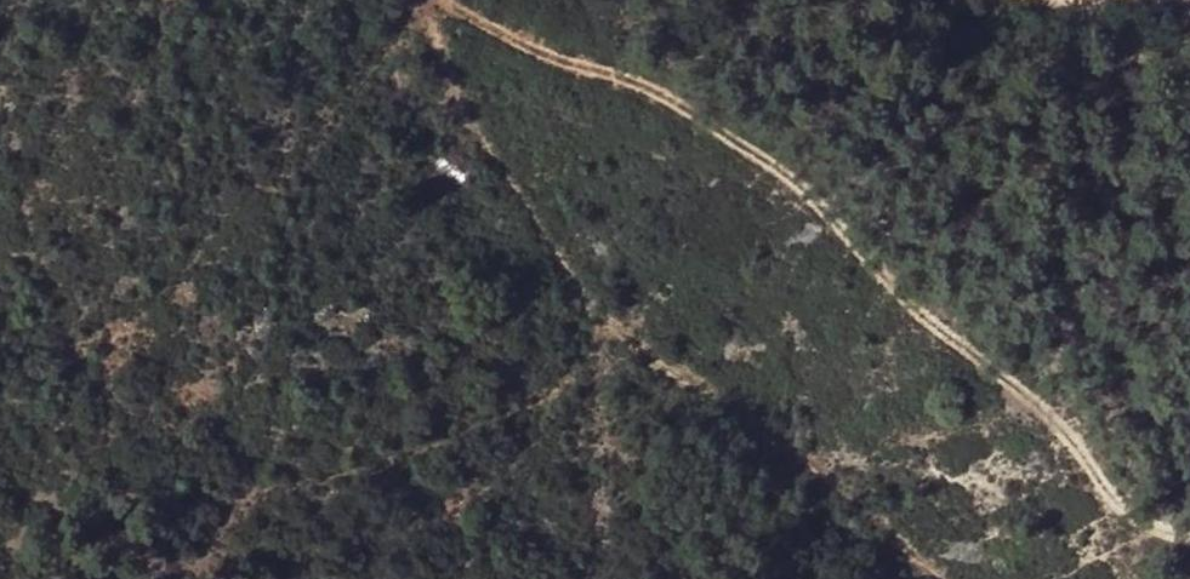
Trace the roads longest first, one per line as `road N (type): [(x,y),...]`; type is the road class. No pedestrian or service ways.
road 1 (track): [(442,0),(676,104),(834,220),(1133,517),(1189,528)]
road 2 (track): [(937,578),(818,471),(583,307),(447,66),(427,0)]
road 3 (track): [(1189,2),(1084,9),(1055,0)]

